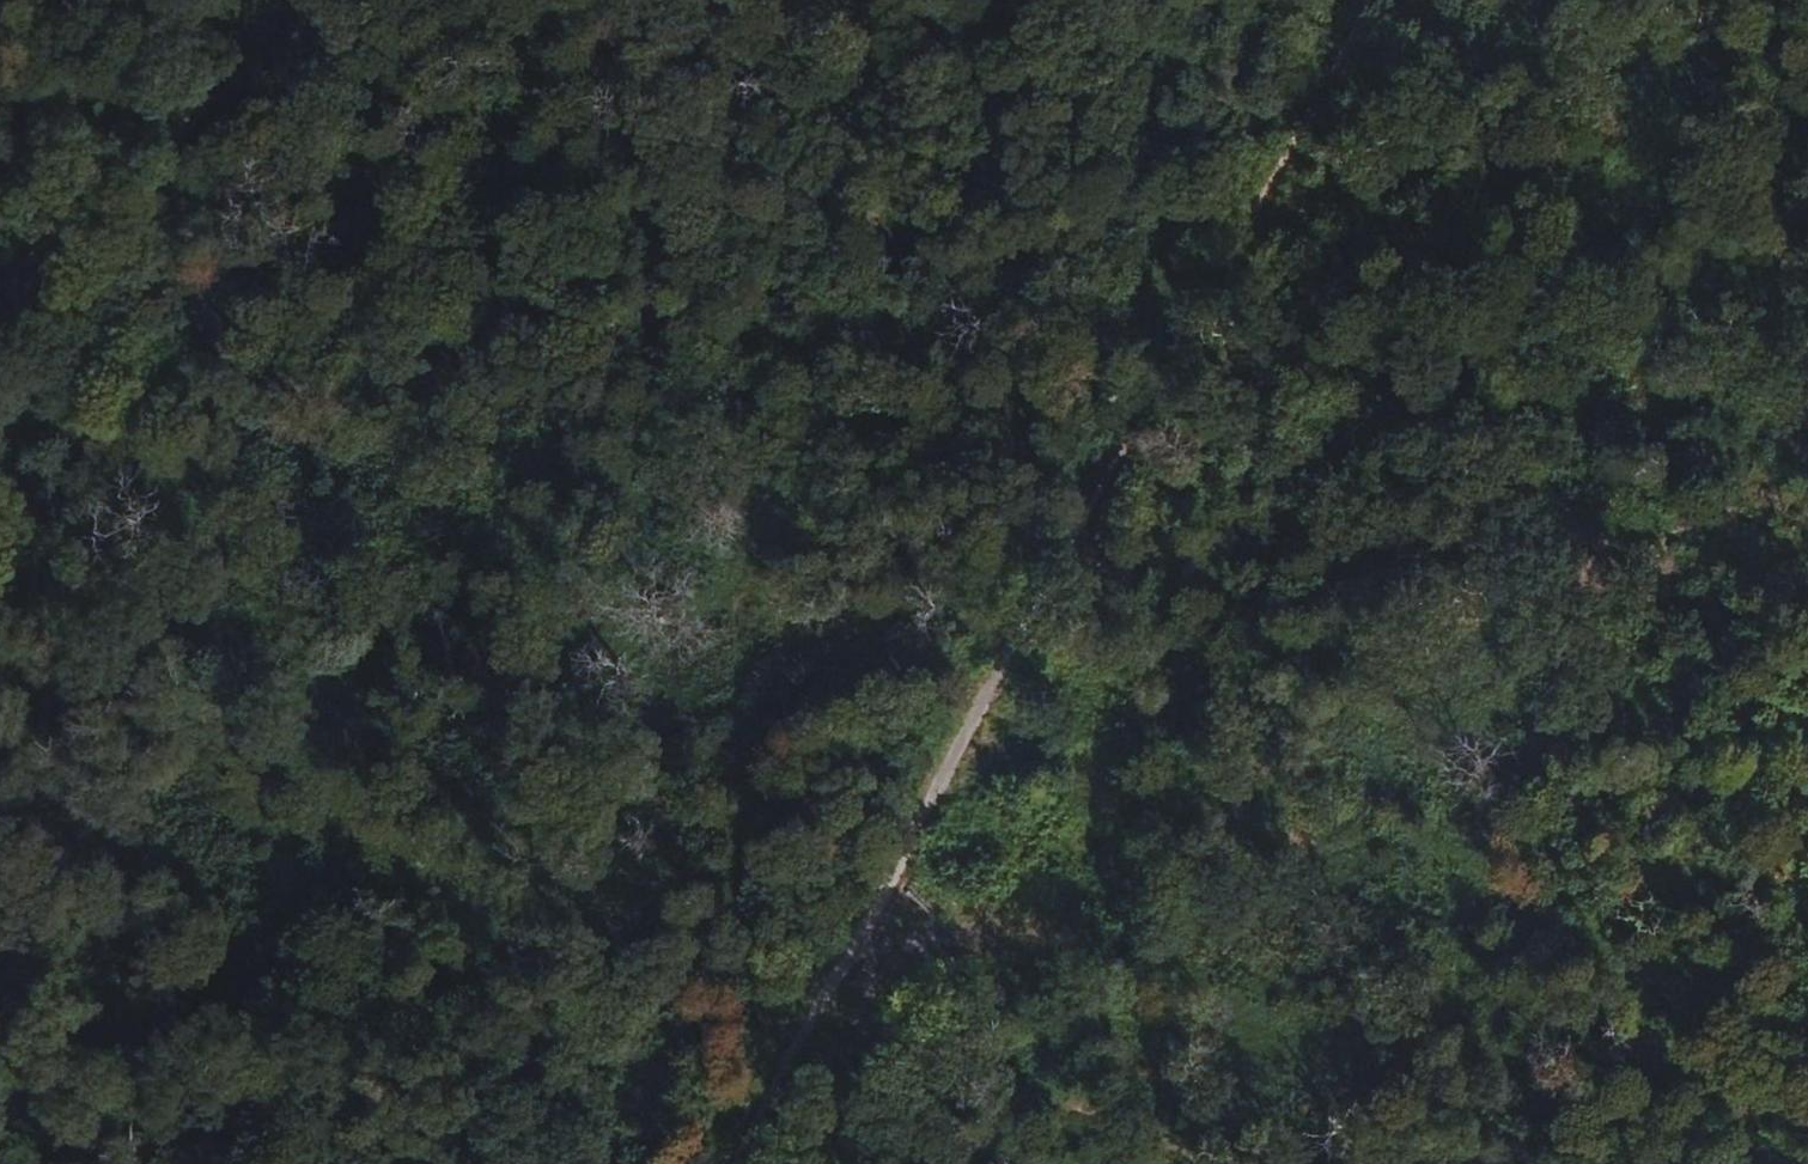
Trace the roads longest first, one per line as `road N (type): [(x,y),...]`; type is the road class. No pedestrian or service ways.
road 1 (track): [(730,1163),(1361,0)]
road 2 (track): [(0,294),(346,0)]

